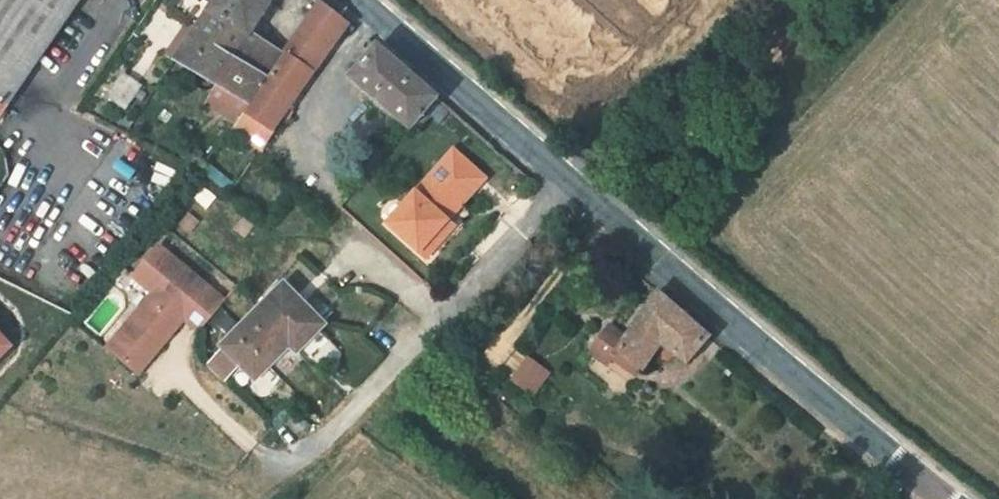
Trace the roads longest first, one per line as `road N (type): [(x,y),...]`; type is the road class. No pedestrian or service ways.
road 1 (secondary): [(941,498),(347,0)]

